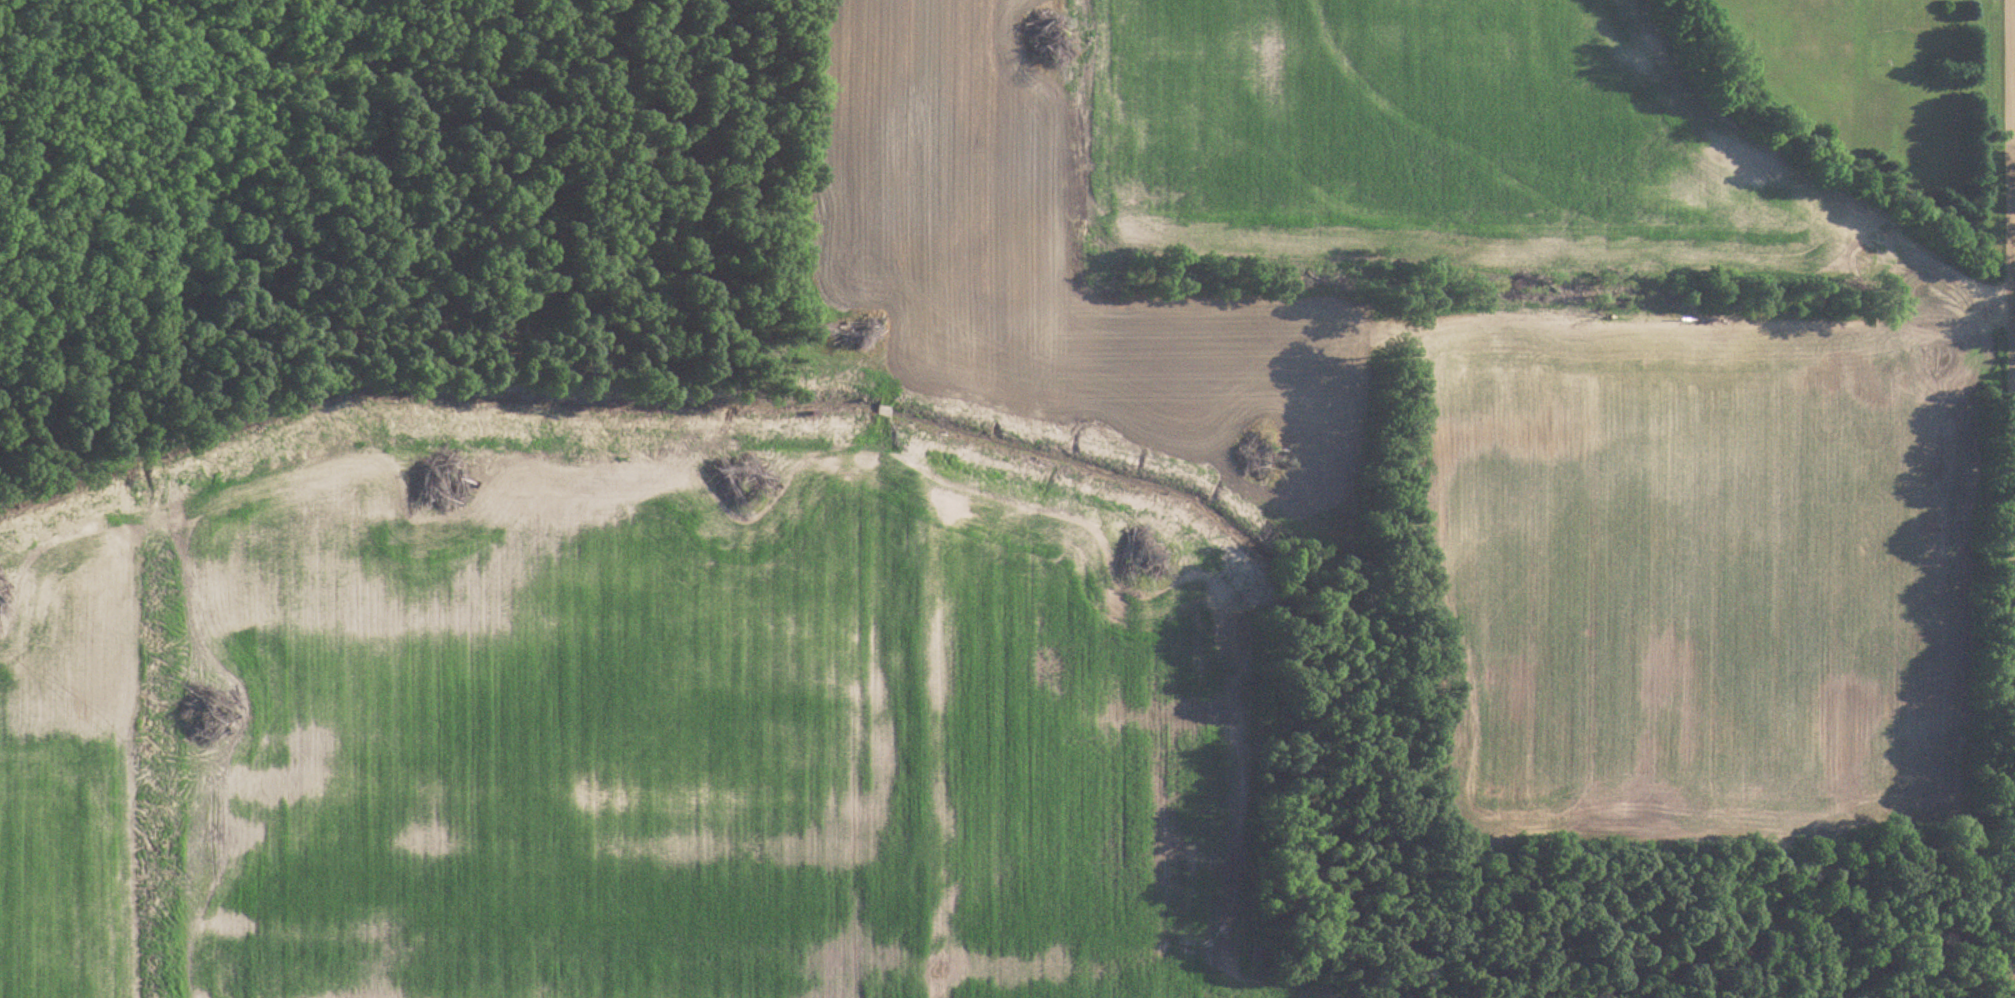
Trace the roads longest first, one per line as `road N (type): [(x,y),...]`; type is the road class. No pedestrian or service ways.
road 1 (residential): [(2007,997),(2007,0)]

